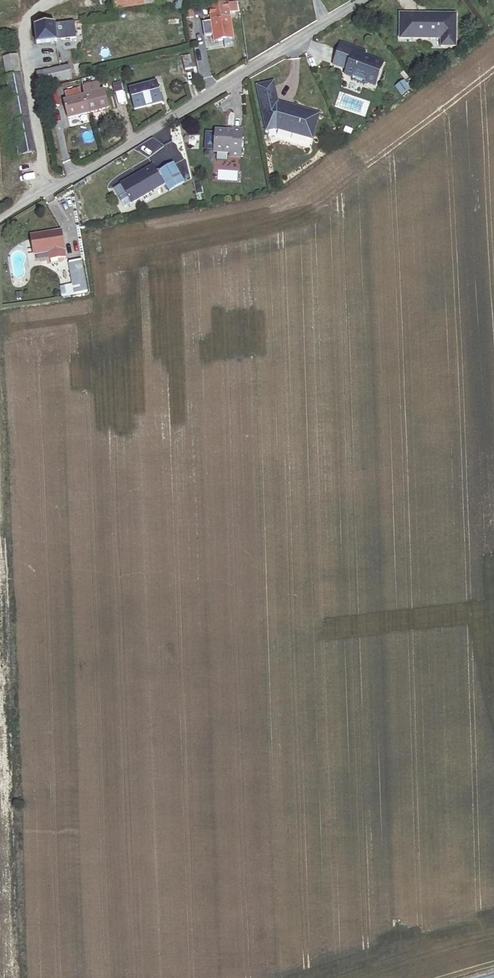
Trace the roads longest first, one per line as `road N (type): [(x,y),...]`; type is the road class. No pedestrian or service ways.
road 1 (residential): [(0,220),(368,0)]
road 2 (track): [(0,465),(18,733)]
road 3 (track): [(58,0),(42,7),(24,38),(49,192)]

